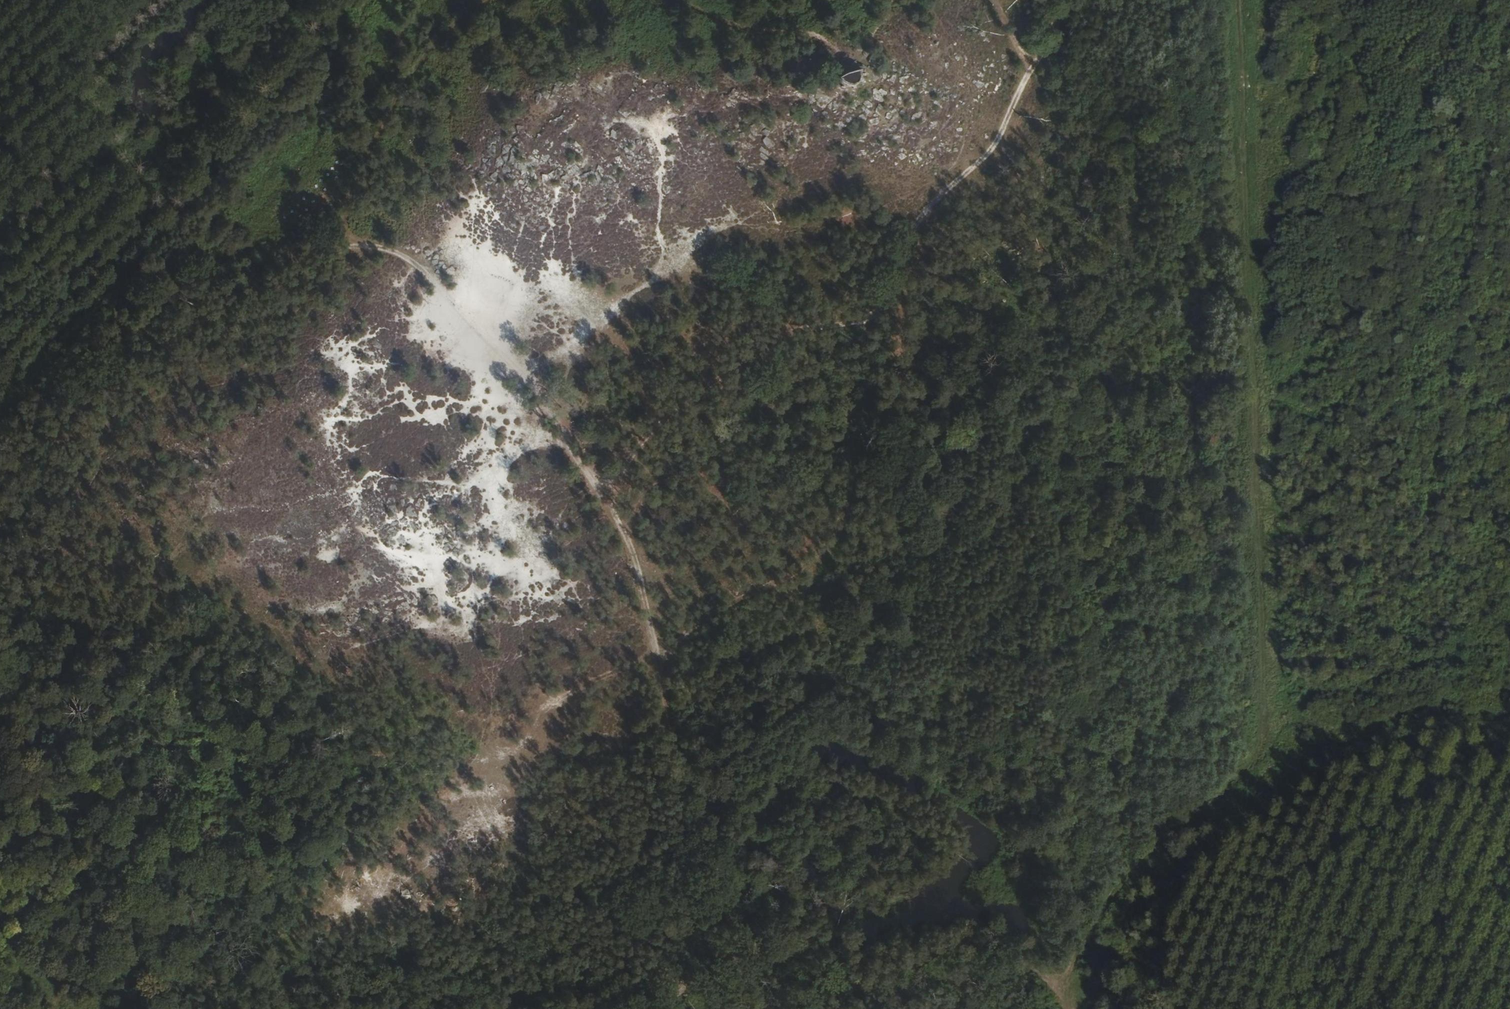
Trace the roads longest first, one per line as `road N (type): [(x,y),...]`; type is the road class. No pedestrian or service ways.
road 1 (track): [(490,0),(461,16),(430,70),(419,261),(358,246),(267,267),(0,447)]
road 2 (track): [(673,0),(757,37),(800,32),(845,51)]
road 3 (track): [(1057,0),(1055,22),(1028,73),(991,0)]

